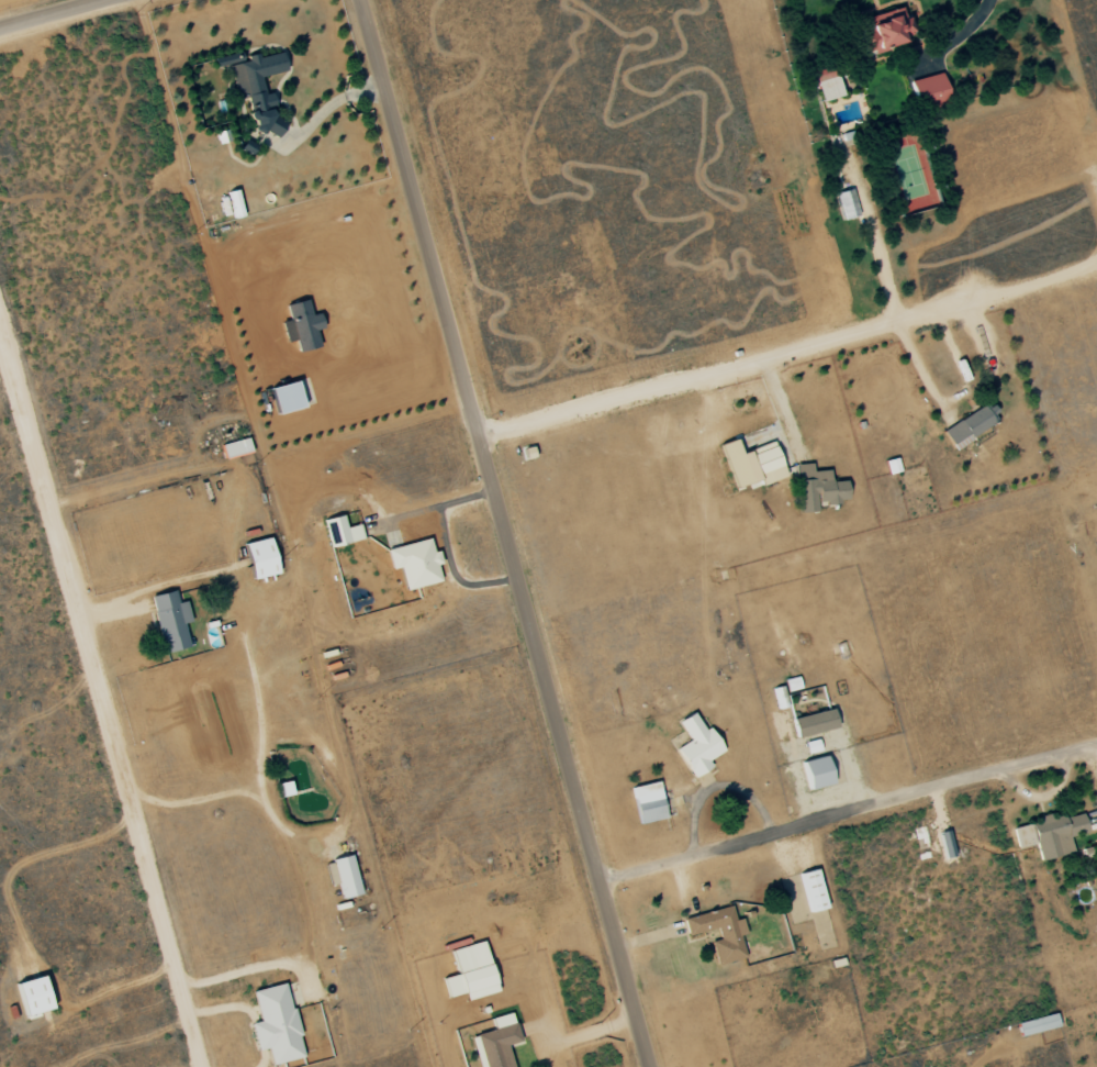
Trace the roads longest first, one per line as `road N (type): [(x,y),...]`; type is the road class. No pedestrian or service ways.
road 1 (residential): [(359,0),(646,1066)]
road 2 (residential): [(0,327),(197,1066)]
road 3 (residential): [(478,438),(1096,269)]
road 4 (residential): [(596,882),(1096,749)]

